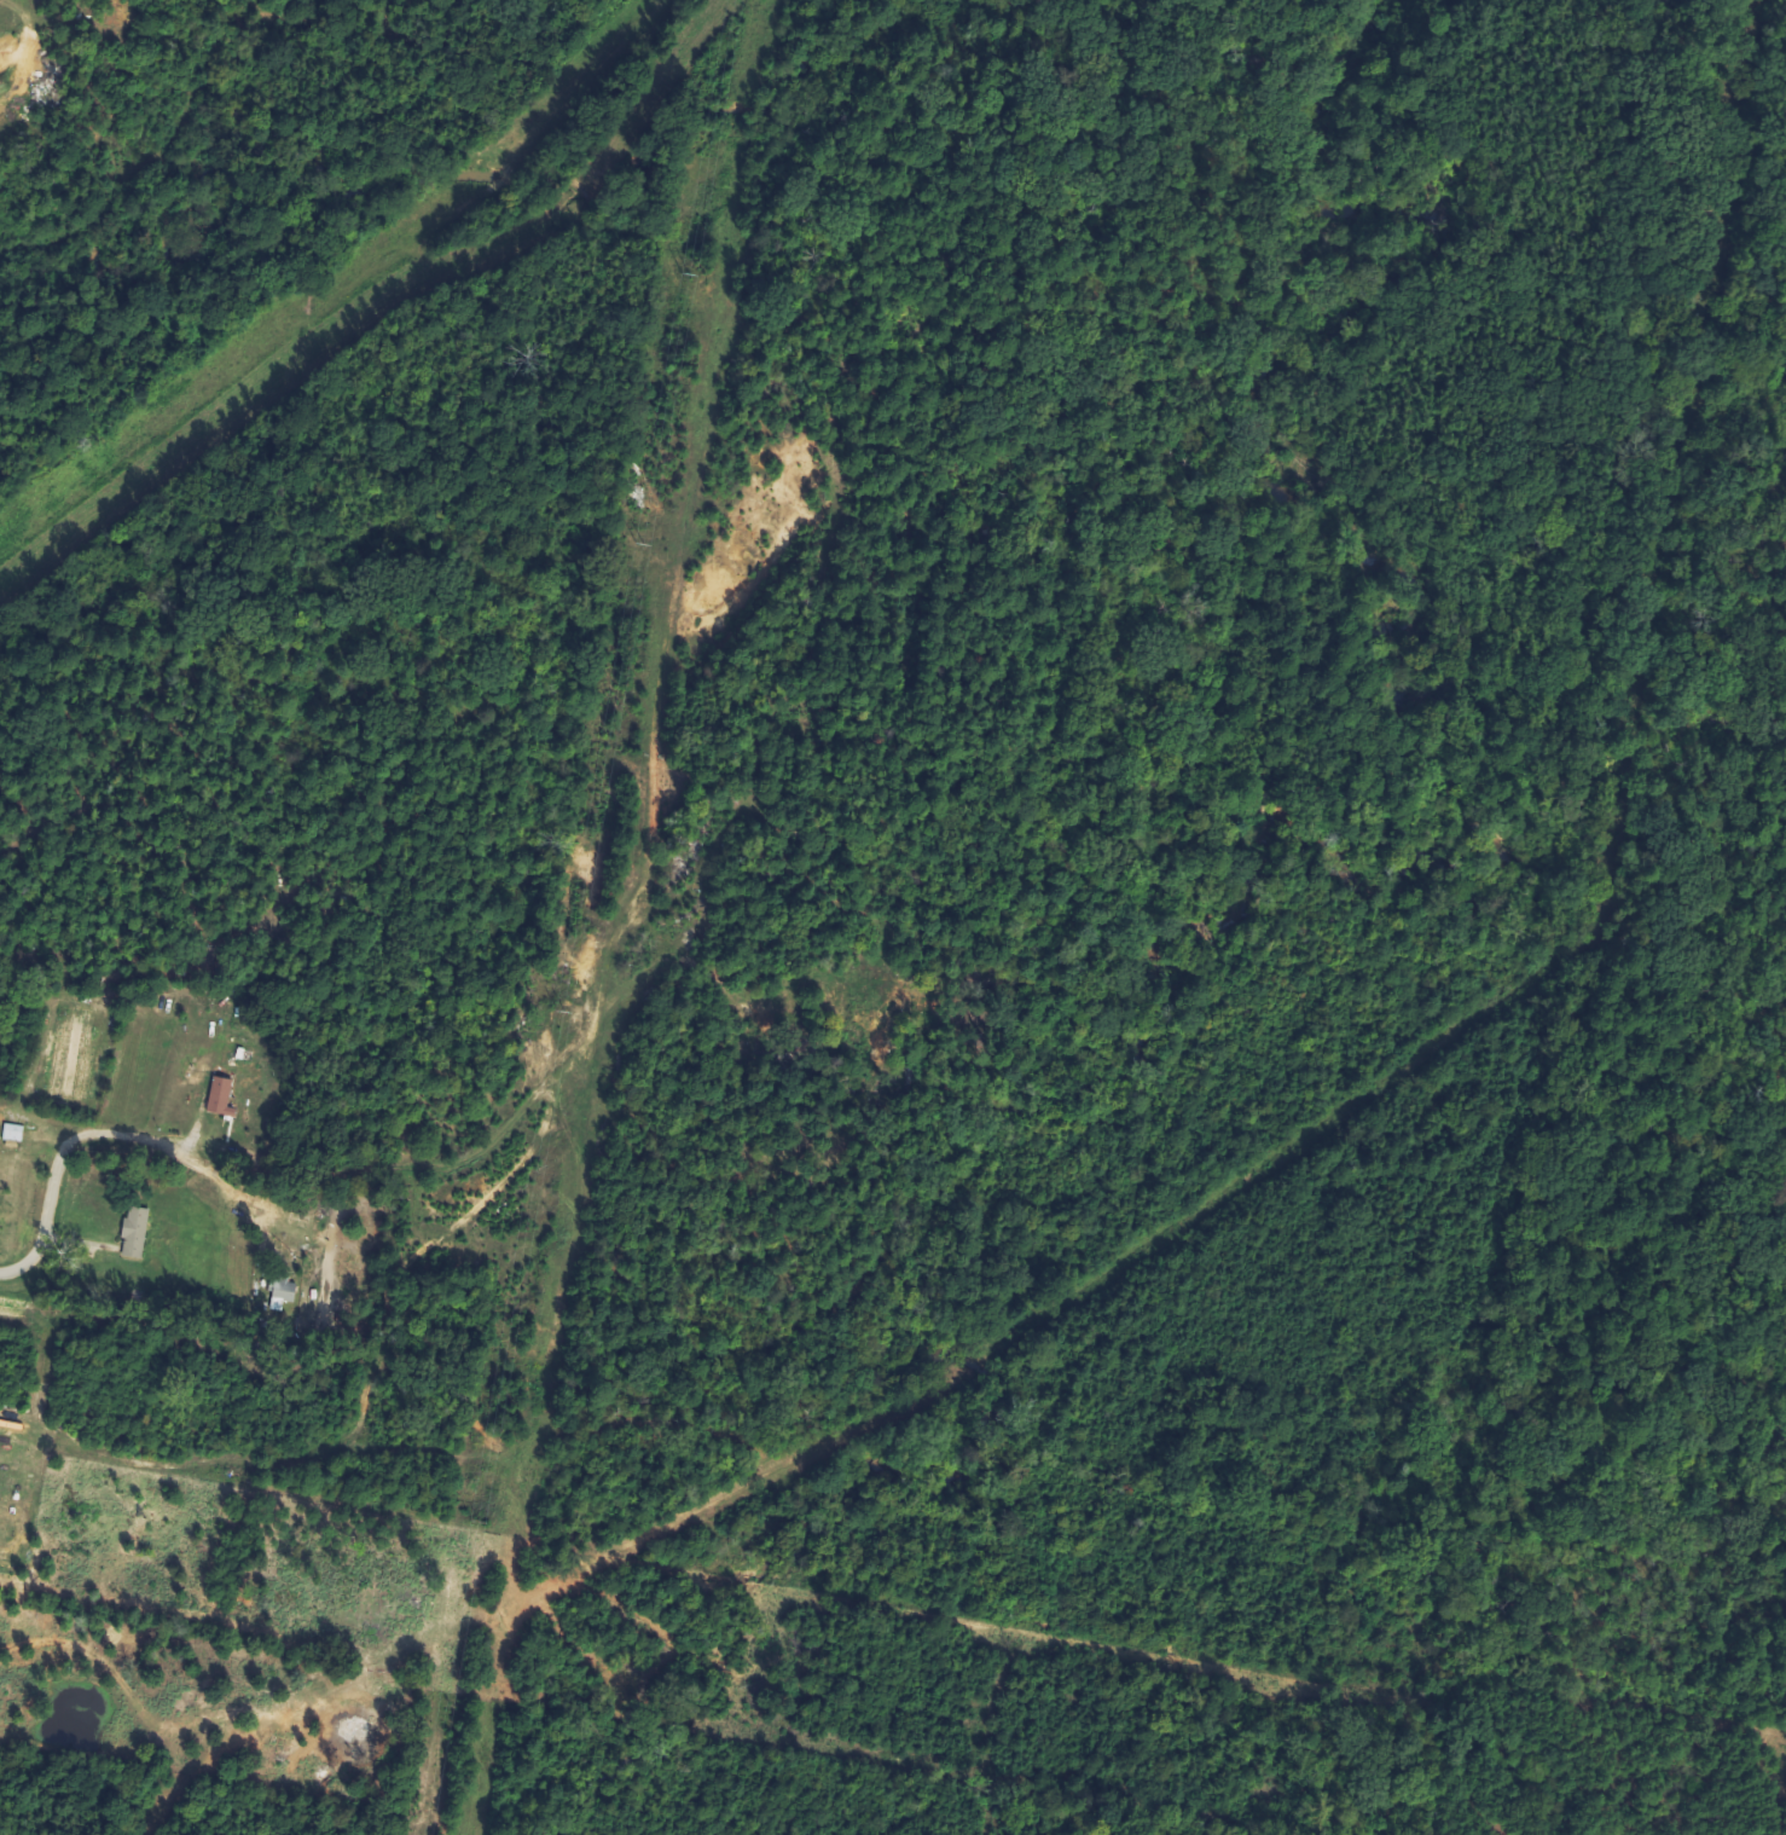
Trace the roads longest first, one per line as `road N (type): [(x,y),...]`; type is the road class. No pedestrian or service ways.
road 1 (residential): [(0,1274),(37,1254),(59,1163),(89,1135),(155,1141),(267,1176),(329,1176)]

